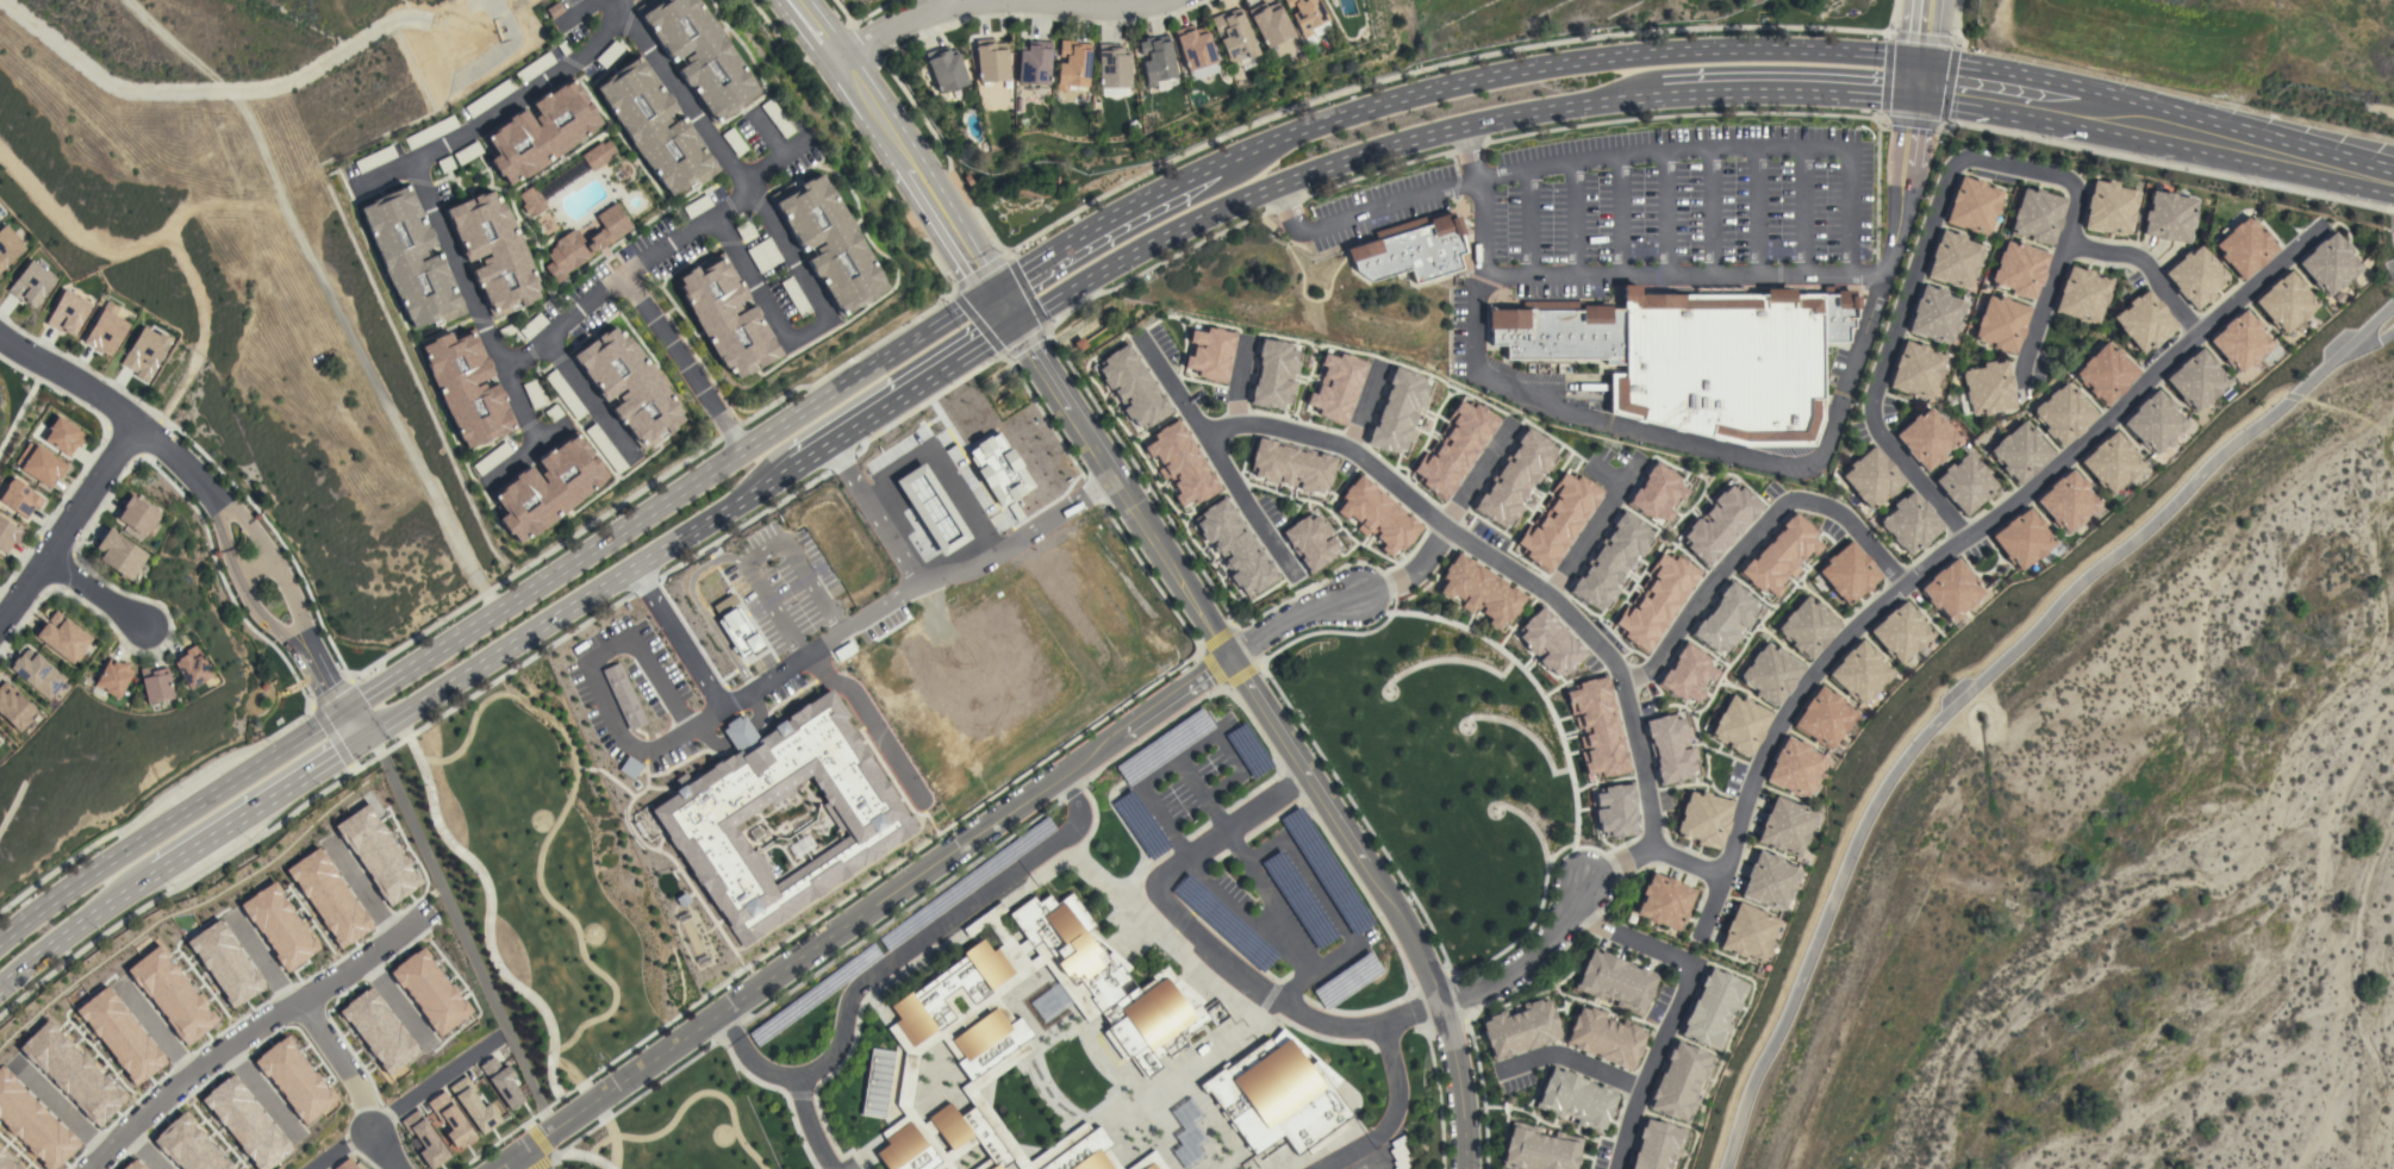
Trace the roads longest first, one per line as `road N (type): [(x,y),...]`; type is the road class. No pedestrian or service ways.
road 1 (residential): [(1725,881),(1775,738),(1865,624),(2075,451),(2320,230)]
road 2 (residential): [(1228,659),(1060,769),(499,1168)]
road 3 (secondary): [(1918,60),(1772,49),(1620,56),(1407,96),(1265,144)]
road 4 (residential): [(2068,239),(2080,198),(2070,179),(1980,157),(1951,173),(1875,421),(1969,540)]
road 5 (residential): [(1463,1168),(1452,1044),(1419,954),(1228,659)]
road 6 (residential): [(1445,530),(1548,596),(1602,650),(1621,681),(1653,845),(1725,881)]
road 7 (secondary): [(740,449),(343,708)]
road 8 (secondary): [(1947,83),(2132,118),(2393,185)]
road 9 (secondary): [(364,736),(737,502)]
road 10 (residential): [(93,1168),(192,1073),(428,920)]
road 11 (secondary): [(343,708),(0,938)]
road 12 (residential): [(1909,589),(1847,519),(1795,500),(1781,505),(1713,576),(1652,668),(1621,681)]
road 13 (secondary): [(1272,187),(1407,139),(1660,92)]
road 14 (residential): [(537,1096),(385,771)]
road 15 (tertiary): [(790,0),(992,289)]
road 16 (residential): [(1565,917),(1670,955),(1688,969),(1688,987),(1616,1168)]
road 17 (residential): [(836,61),(893,25),(955,5),(1023,0),(1120,8),(1161,0)]
road 18 (secondary): [(737,502),(1015,323)]
road 19 (residential): [(1142,339),(1311,606)]
road 20 (secondary): [(992,289),(740,449)]
road 21 (secondary): [(1015,323),(1133,252),(1272,187)]
road 22 (residential): [(220,505),(136,423),(0,338)]
road 23 (residential): [(1445,530),(1346,446),(1251,425),(1203,435)]
road 24 (residential): [(1439,1005),(1515,971),(1586,886),(1653,845)]
road 25 (residential): [(1015,323),(1153,542)]
road 26 (secondary): [(1660,92),(1913,95)]
road 27 (secondary): [(1210,167),(992,289)]
road 28 (secondary): [(156,873),(364,736)]
road 29 (residential): [(136,423),(0,621)]
road 30 (residential): [(312,1168),(499,1037)]
road 31 (secondary): [(0,986),(156,873)]
road 32 (residential): [(301,1007),(403,1168)]
road 33 (residential): [(2205,336),(2141,260),(2068,239)]
road 34 (residential): [(1548,596),(1635,462)]
road 35 (residential): [(1228,659),(1311,606),(1357,594)]
road 36 (residential): [(2025,377),(2068,239)]
road 37 (residential): [(1153,542),(1228,659)]
road 38 (residential): [(43,561),(151,632)]
road 39 (residential): [(330,840),(399,939)]

